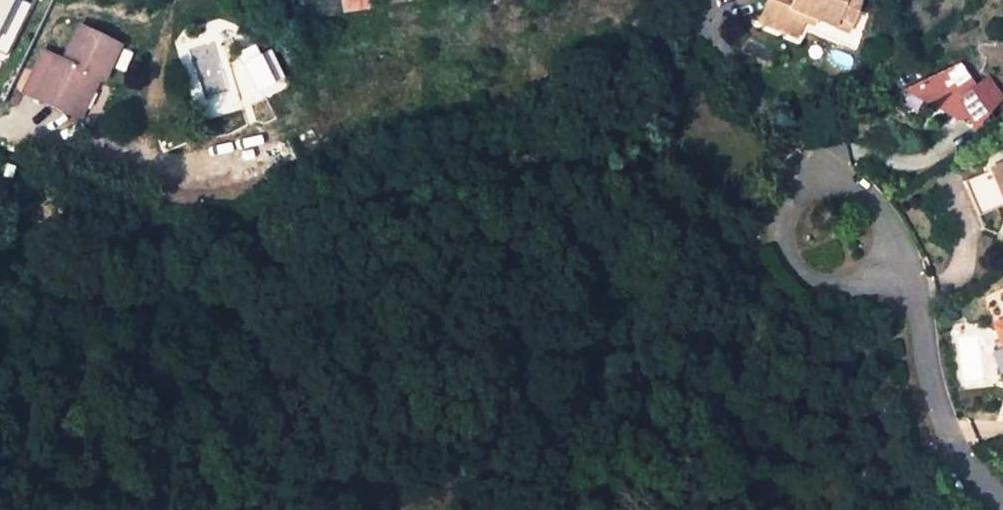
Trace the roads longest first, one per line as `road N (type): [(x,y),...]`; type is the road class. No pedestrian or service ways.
road 1 (residential): [(883,260),(891,223),(874,189),(858,178),(820,174),(788,194),(775,230),(787,266),(819,287)]
road 2 (residential): [(1002,499),(944,432),(916,303),(883,260)]

